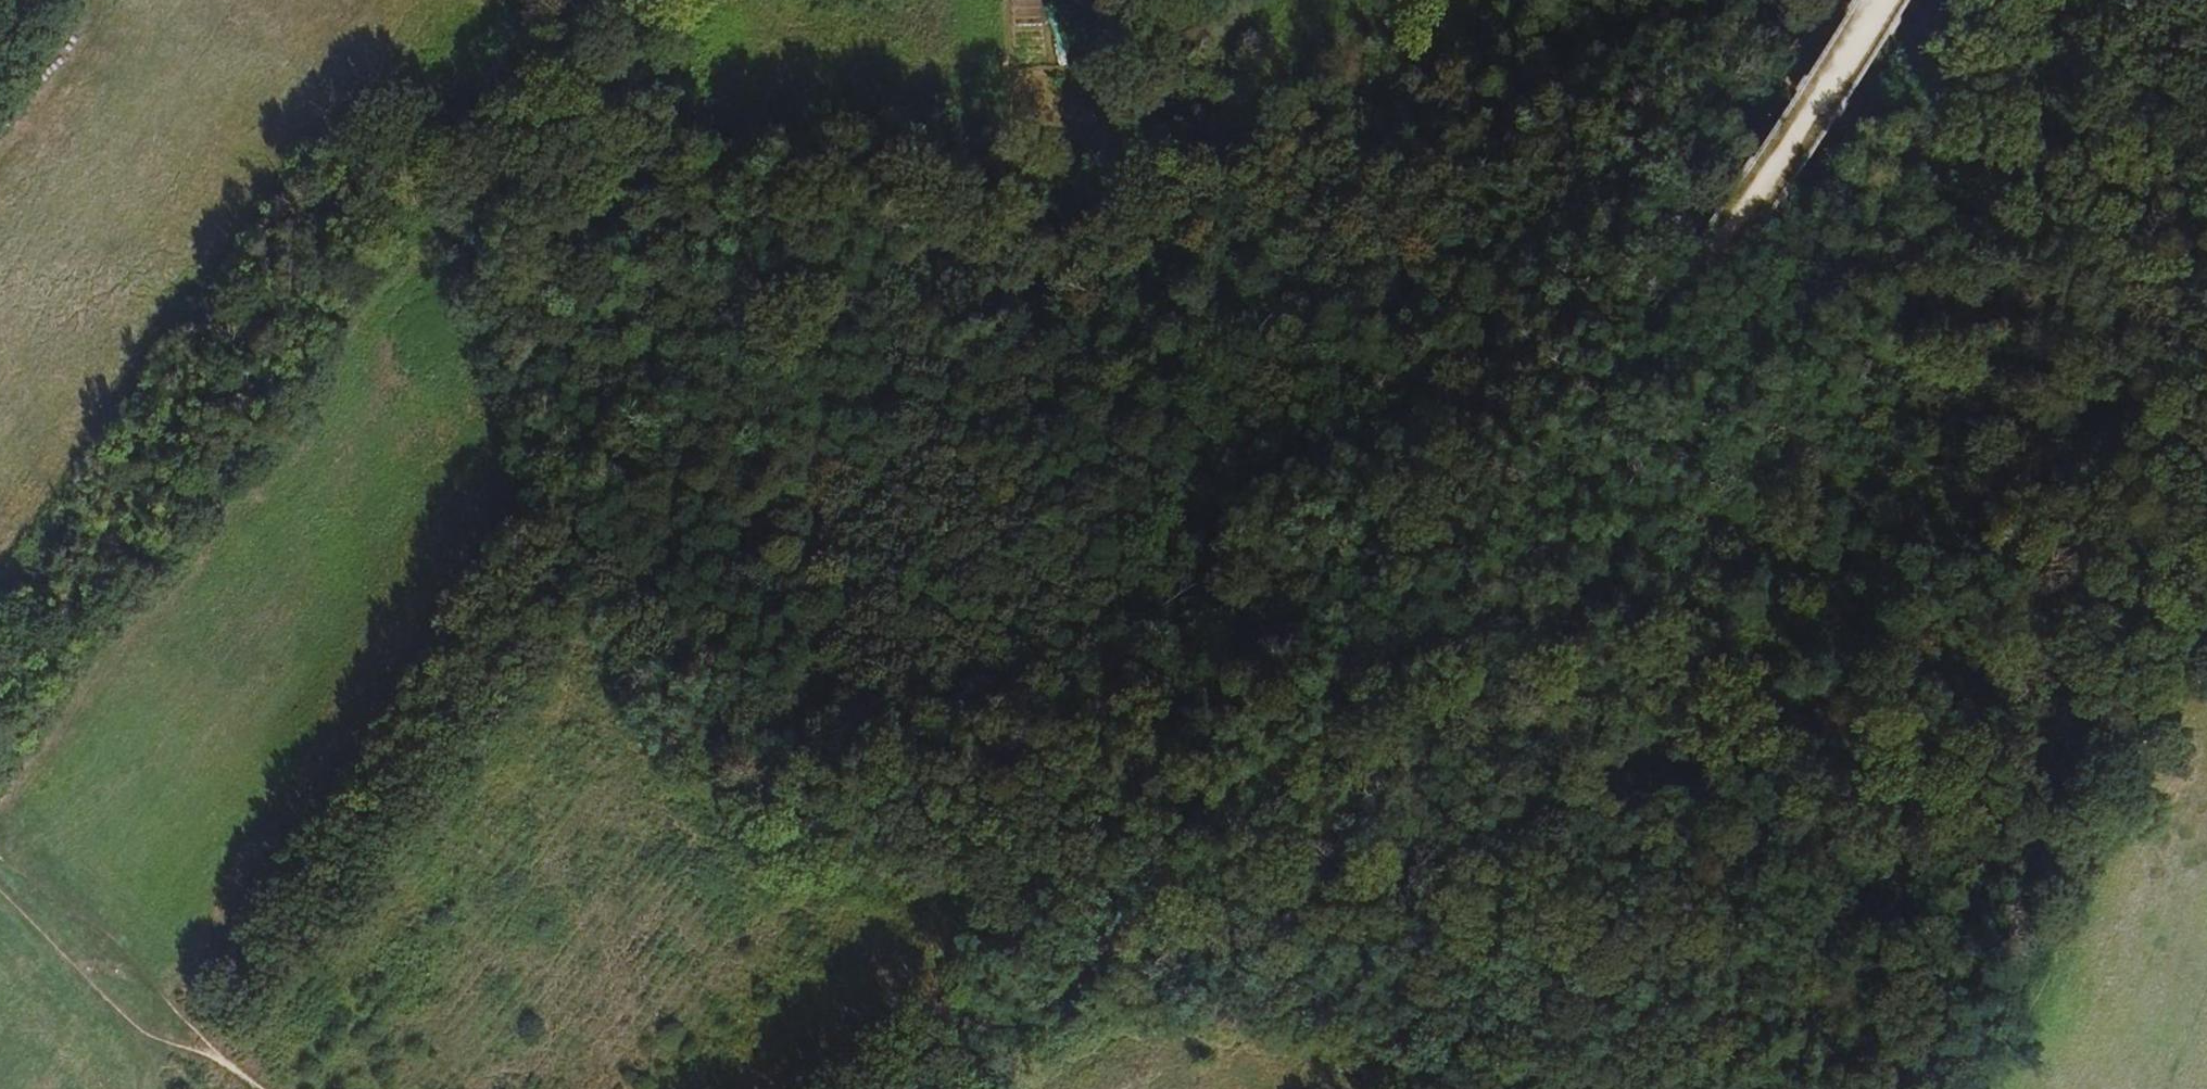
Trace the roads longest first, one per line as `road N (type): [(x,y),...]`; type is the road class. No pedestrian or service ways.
road 1 (track): [(934,1088),(1039,1011),(1274,779),(1437,635),(1506,524),(1700,267),(1883,0)]

